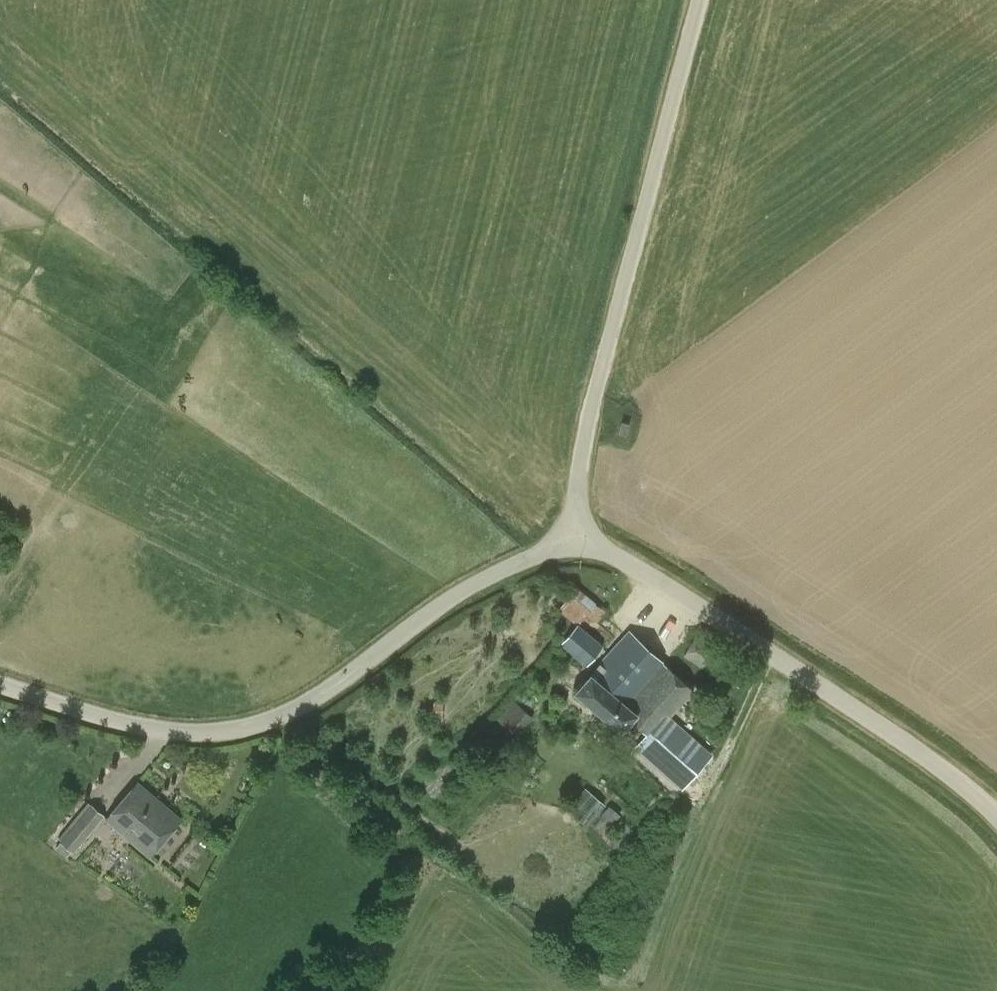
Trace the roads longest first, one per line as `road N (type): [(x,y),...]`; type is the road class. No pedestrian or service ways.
road 1 (unclassified): [(575,548),(540,554),(462,588),(292,719),(226,735),(141,728),(0,686)]
road 2 (unclassified): [(575,548),(582,453),(697,0)]
road 3 (unclassified): [(996,825),(939,766),(626,561),(575,548)]

